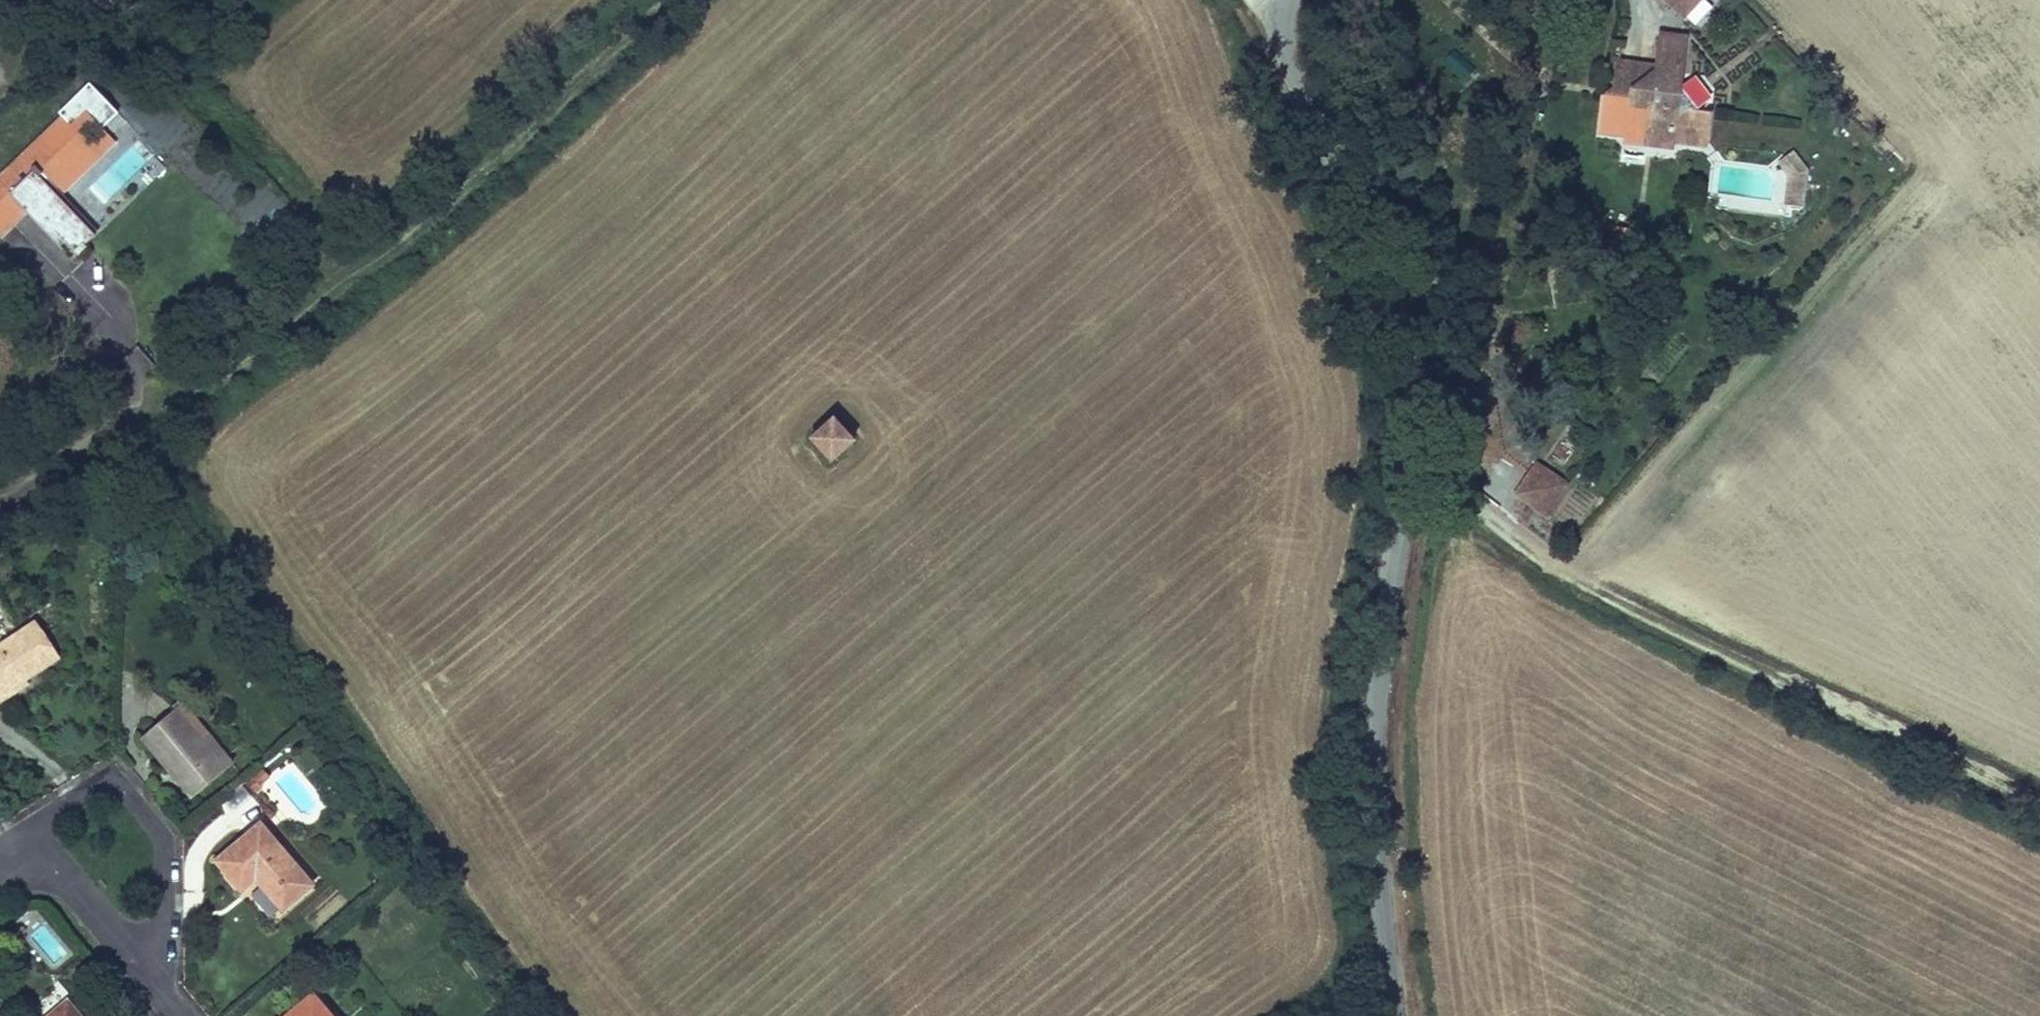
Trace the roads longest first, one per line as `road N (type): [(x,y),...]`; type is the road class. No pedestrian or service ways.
road 1 (tertiary): [(1289,0),(1273,15),(1412,350),(1416,489),(1366,682),(1386,1015)]
road 2 (track): [(0,498),(610,65),(655,0)]
road 3 (track): [(2039,790),(1549,562),(1416,489)]
road 4 (residential): [(23,858),(33,829),(48,816),(99,783),(125,790),(161,834),(165,856),(154,989)]
road 5 (residential): [(23,858),(68,882),(154,989)]

